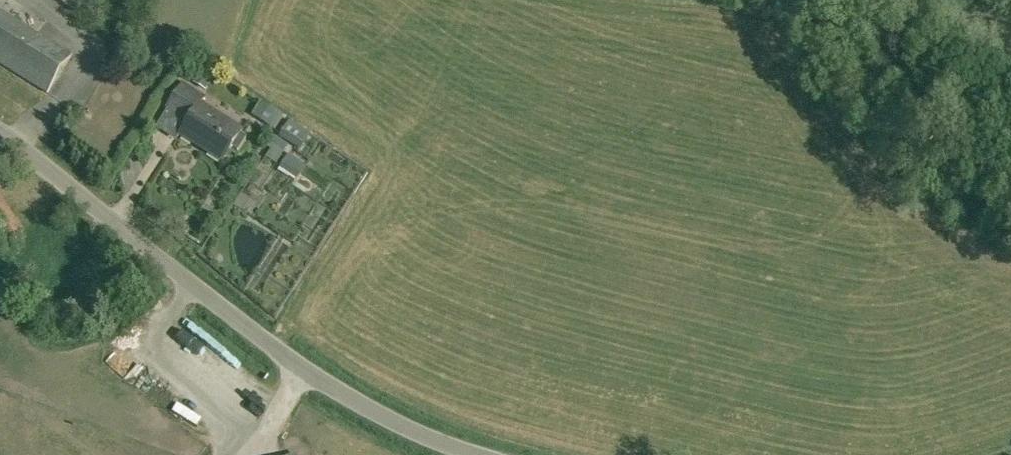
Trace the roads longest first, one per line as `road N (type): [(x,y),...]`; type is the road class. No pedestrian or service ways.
road 1 (unclassified): [(478,454),(342,389),(0,134)]

